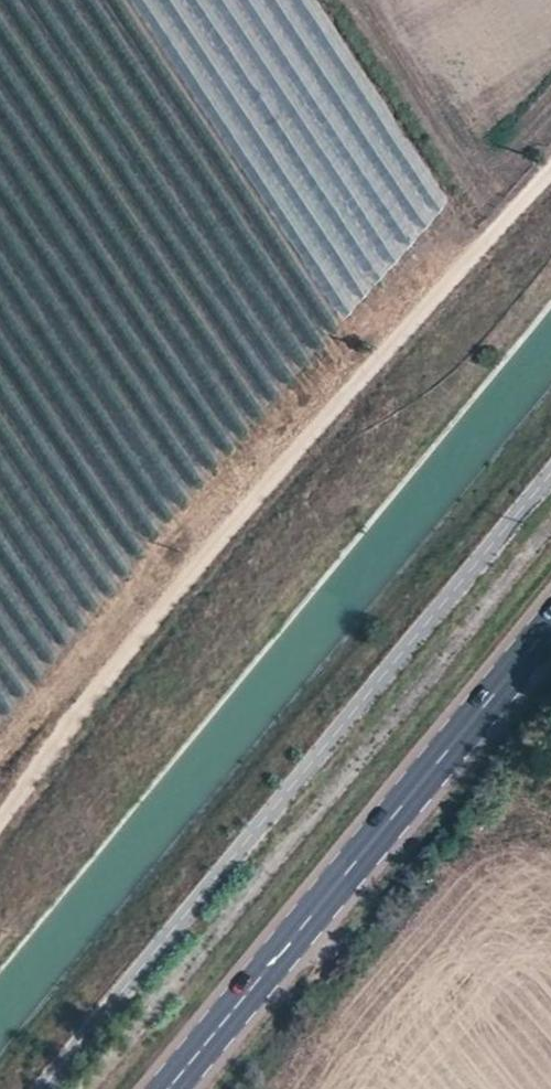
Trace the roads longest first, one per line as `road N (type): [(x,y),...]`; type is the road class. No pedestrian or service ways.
road 1 (track): [(550,168),(265,492),(0,816)]
road 2 (secondary): [(156,1088),(550,613)]
road 3 (track): [(500,224),(352,0)]

